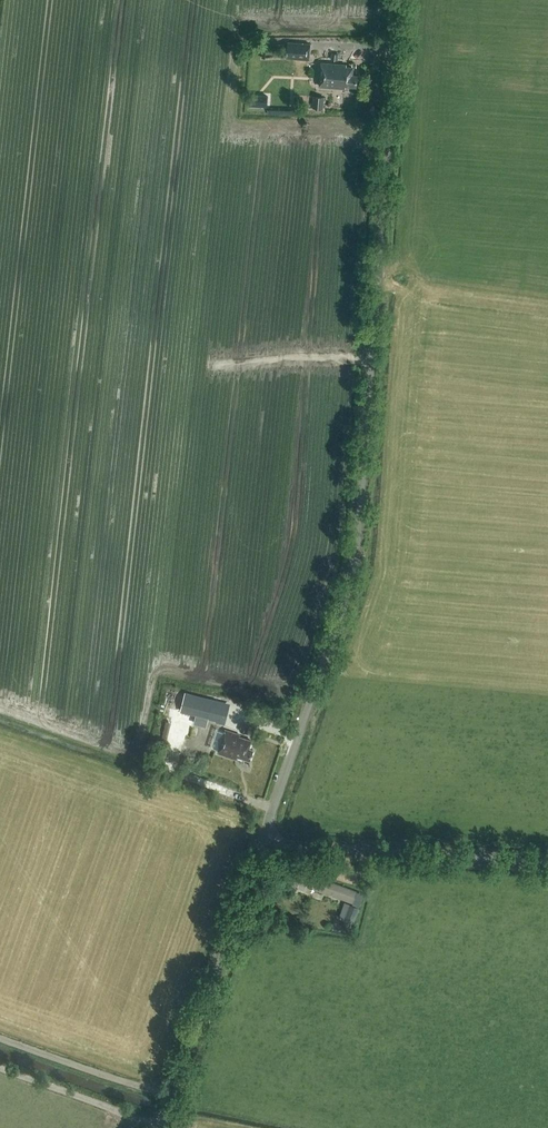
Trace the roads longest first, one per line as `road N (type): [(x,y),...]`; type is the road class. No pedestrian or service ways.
road 1 (unclassified): [(264,836),(355,551),(399,0)]
road 2 (unclassified): [(162,1127),(264,836)]
road 3 (unclassified): [(547,859),(264,836)]
road 4 (track): [(173,1098),(0,1036)]
road 5 (track): [(162,1127),(0,1069)]
road 6 (track): [(212,362),(372,359)]

